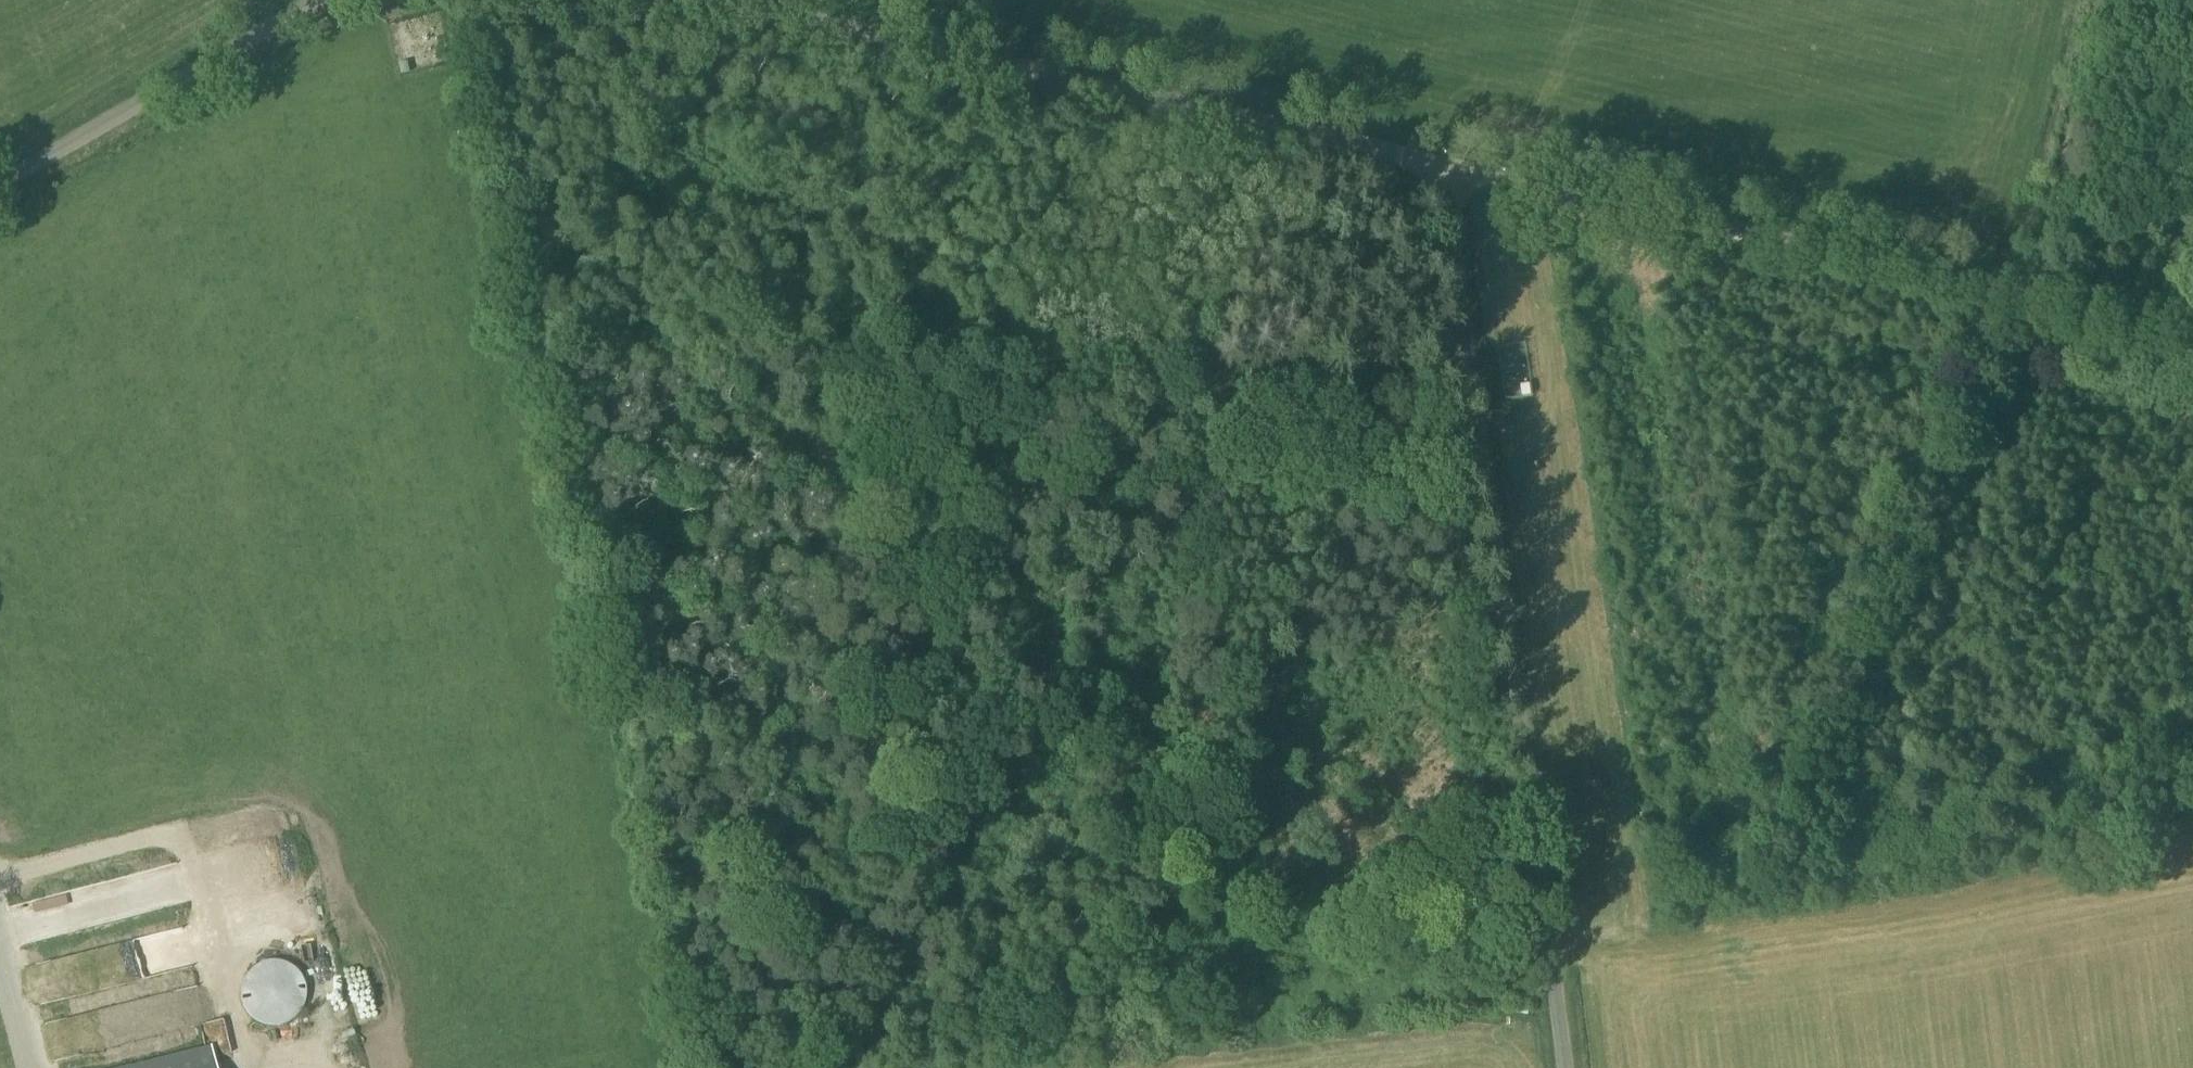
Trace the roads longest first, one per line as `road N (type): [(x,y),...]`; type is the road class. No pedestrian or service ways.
road 1 (unclassified): [(1562,1067),(1448,168)]
road 2 (unclassified): [(2192,338),(1448,168)]
road 3 (unclassified): [(1448,168),(712,0)]
road 4 (unclassified): [(0,188),(321,0)]

